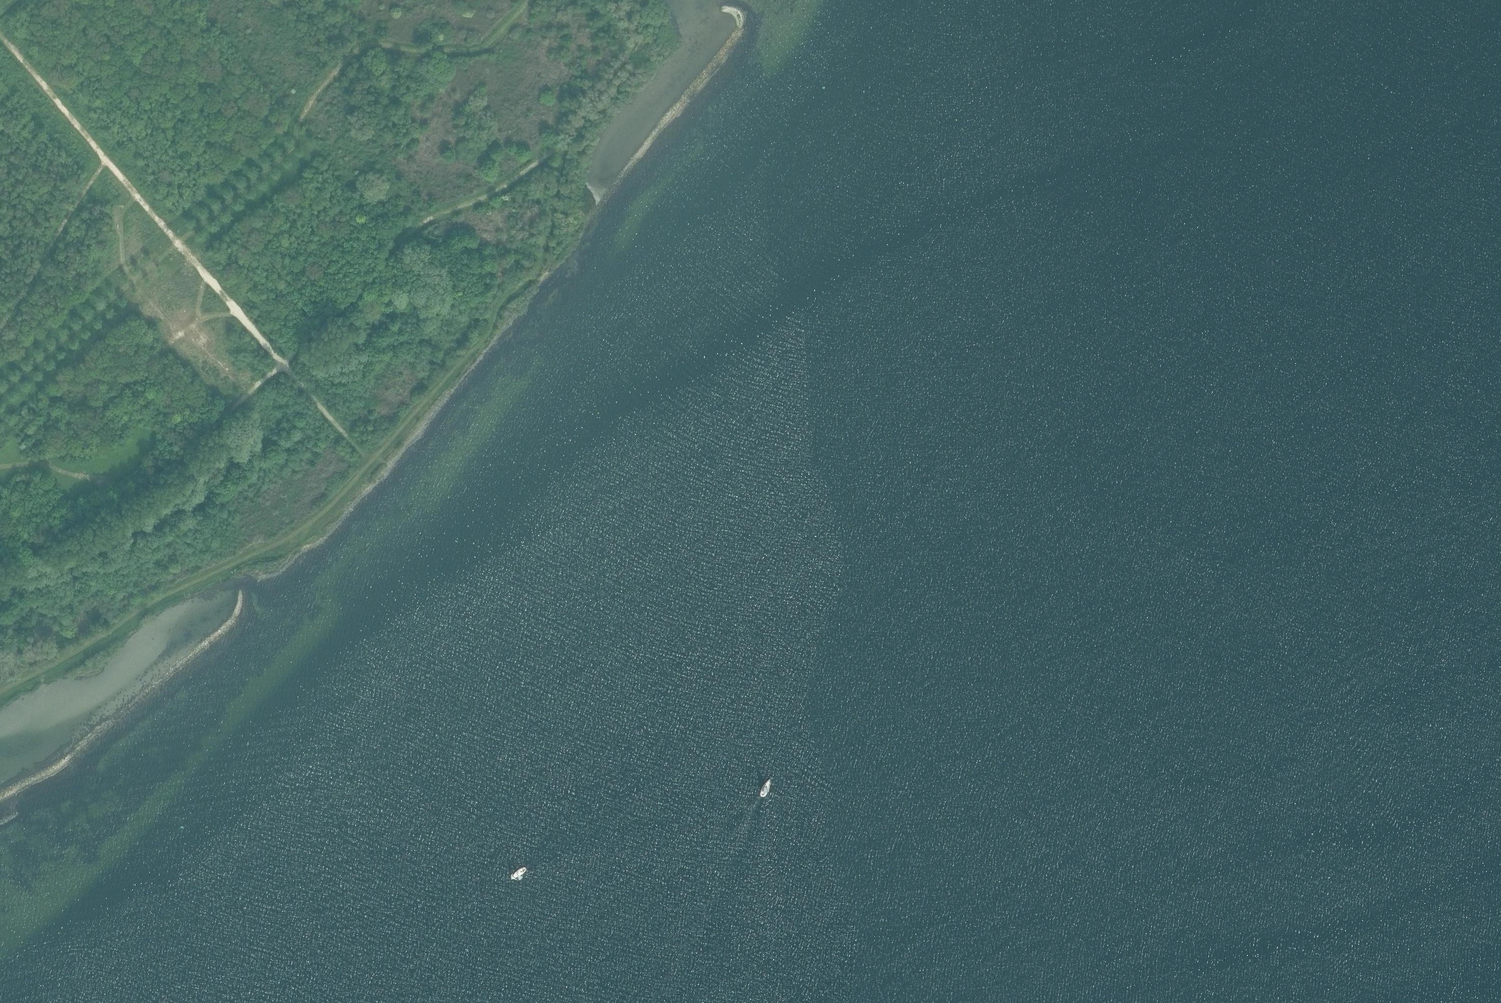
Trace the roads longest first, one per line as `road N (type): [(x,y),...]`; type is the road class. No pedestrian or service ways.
road 1 (track): [(618,0),(635,27),(633,47),(570,137),(542,268),(505,298),(490,331),(376,461),(292,548),(177,592),(0,693)]
road 2 (track): [(570,137),(496,190),(409,229),(169,475),(0,561)]
road 3 (track): [(528,0),(481,47),(360,48),(298,122),(0,373)]
road 4 (track): [(0,52),(376,461)]
road 5 (track): [(0,463),(33,459),(98,418),(166,339)]
road 6 (track): [(104,162),(0,336)]
road 7 (track): [(283,363),(367,343),(414,343),(456,370)]

